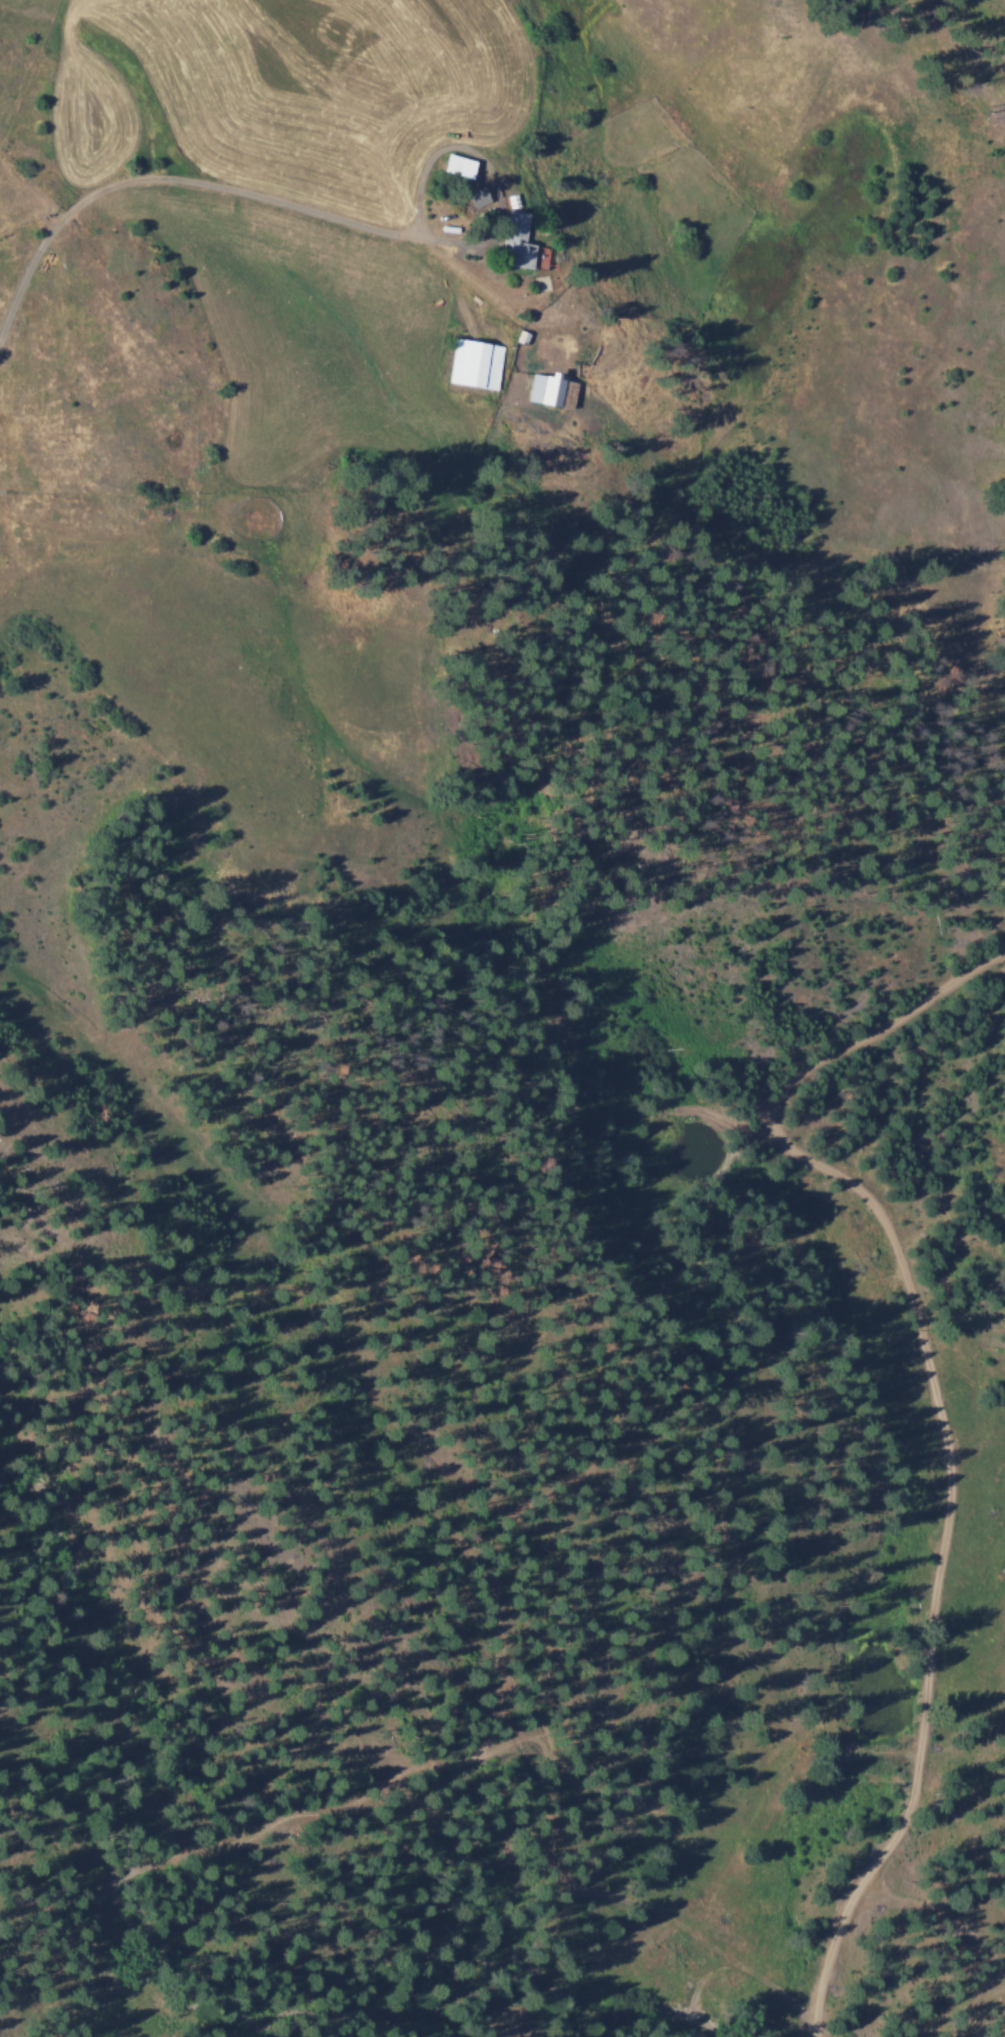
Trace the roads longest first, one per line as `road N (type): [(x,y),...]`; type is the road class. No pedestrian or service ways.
road 1 (residential): [(0,347),(52,226),(118,186),(194,178),(409,234)]

